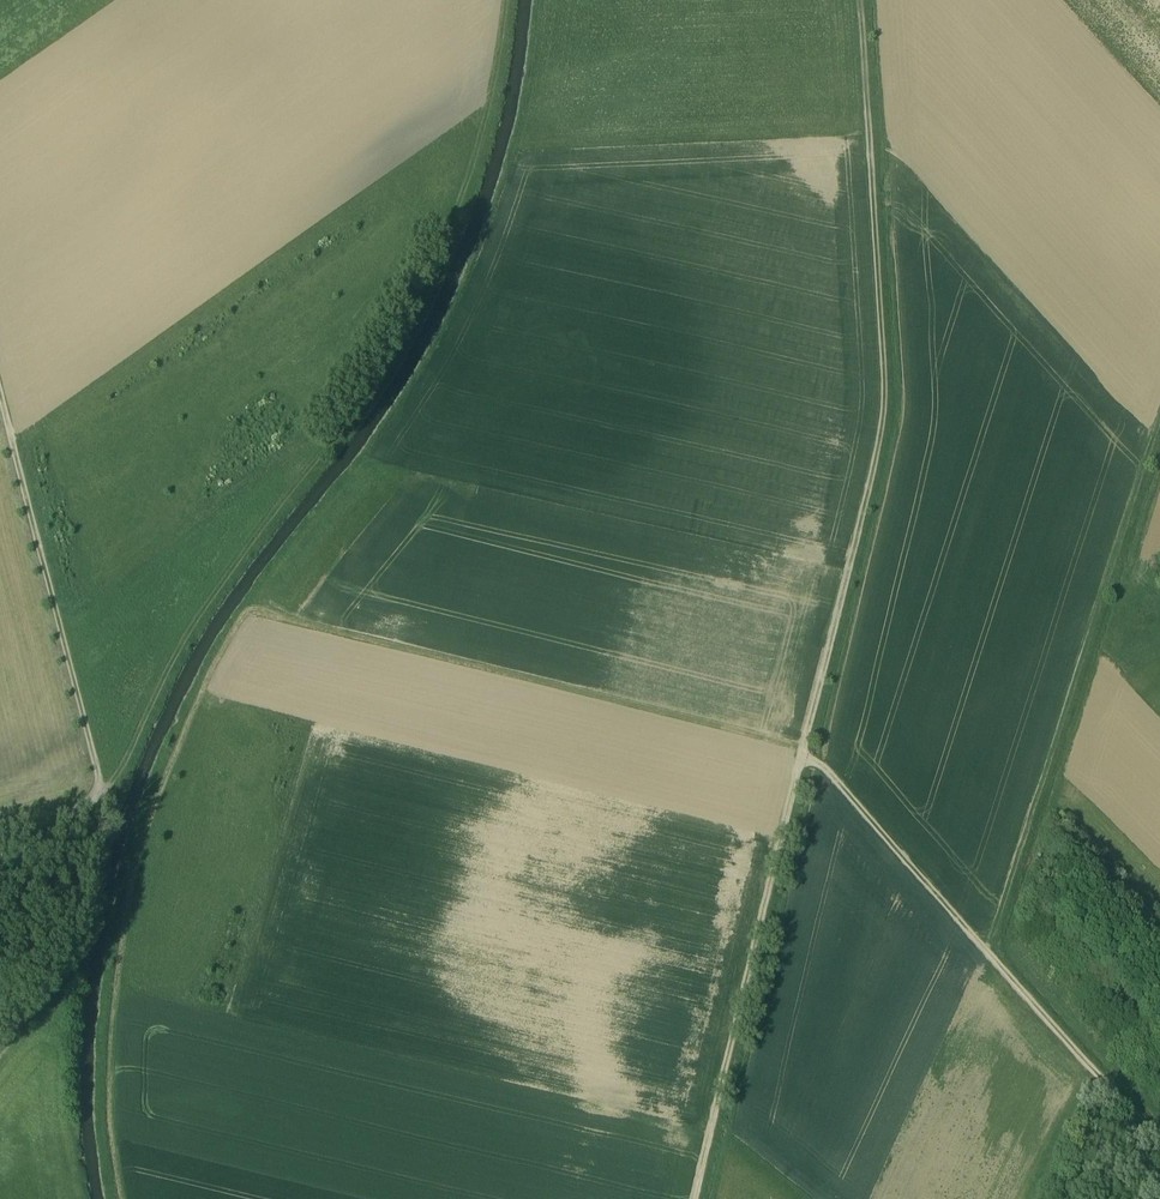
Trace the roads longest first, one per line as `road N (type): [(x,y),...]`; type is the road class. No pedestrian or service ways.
road 1 (track): [(705,1198),(893,428),(868,0)]
road 2 (track): [(121,1198),(108,1091),(113,996),(133,878),(158,789),(244,612),(813,754)]
road 3 (track): [(506,0),(501,55),(461,211),(431,286),(385,369),(207,604),(123,776),(101,795)]
road 4 (track): [(1159,452),(995,959)]
road 5 (track): [(810,765),(835,776),(1159,1142)]
road 6 (track): [(0,391),(101,795)]

